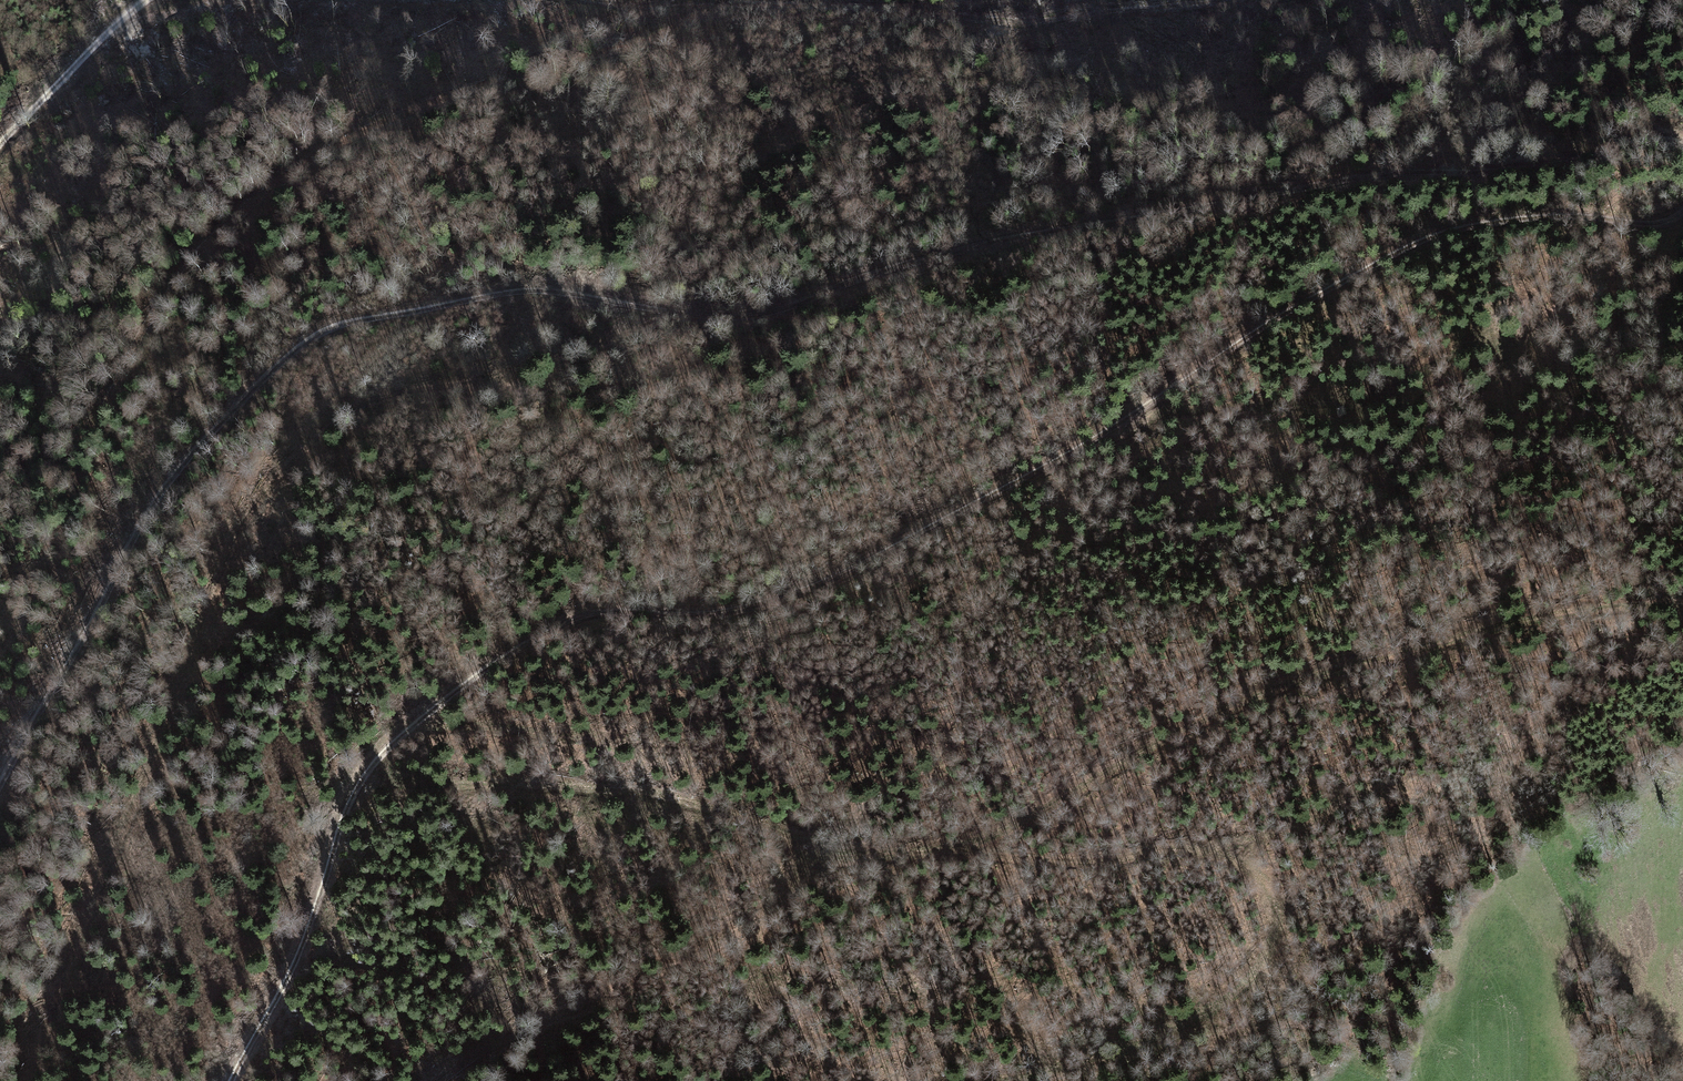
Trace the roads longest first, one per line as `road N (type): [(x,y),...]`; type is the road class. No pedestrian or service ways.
road 1 (track): [(0,787),(142,516),(212,429),(331,325),(541,288),(750,315),(882,266),(1078,224),(1382,170),(1511,167),(1653,136),(1682,141)]
road 2 (track): [(1682,213),(1658,224),(1596,217),(1456,230),(1323,289),(1042,469),(852,574),(766,608),(606,615),(556,631),(370,762),(340,820),(296,962),(237,1080)]
road 3 (track): [(353,789),(403,782),(631,789),(723,811),(820,851),(959,847),(1010,827),(1164,738),(1276,689),(1499,627),(1613,606),(1682,608)]
road 4 (track): [(31,1080),(108,862),(178,710),(233,546),(279,477),(325,428),(378,396),(506,372),(677,311)]
road 5 (track): [(102,414),(174,286),(276,183),(432,100),(644,43),(748,0)]
road 6 (track): [(959,847),(1094,863),(1210,855),(1264,892),(1273,917),(1270,940),(1248,979),(1231,998),(1142,1040)]
road 7 (track): [(747,0),(904,7),(1014,22),(1182,0)]
road 8 (track): [(444,1080),(523,1033),(768,920)]
road 9 (track): [(820,851),(759,939),(751,1007),(726,1080)]
road 10 (track): [(0,143),(144,0)]

